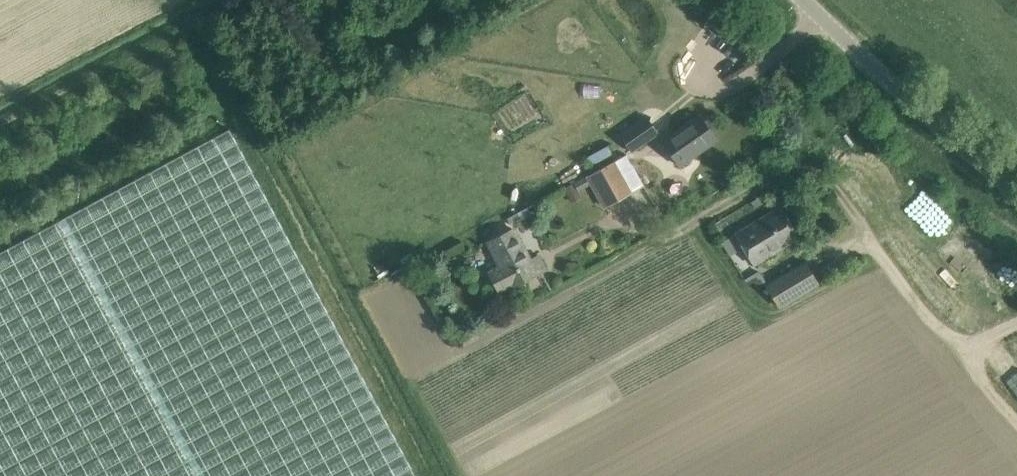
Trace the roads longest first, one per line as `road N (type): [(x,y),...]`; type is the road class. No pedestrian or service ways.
road 1 (unclassified): [(1016,192),(809,0)]

